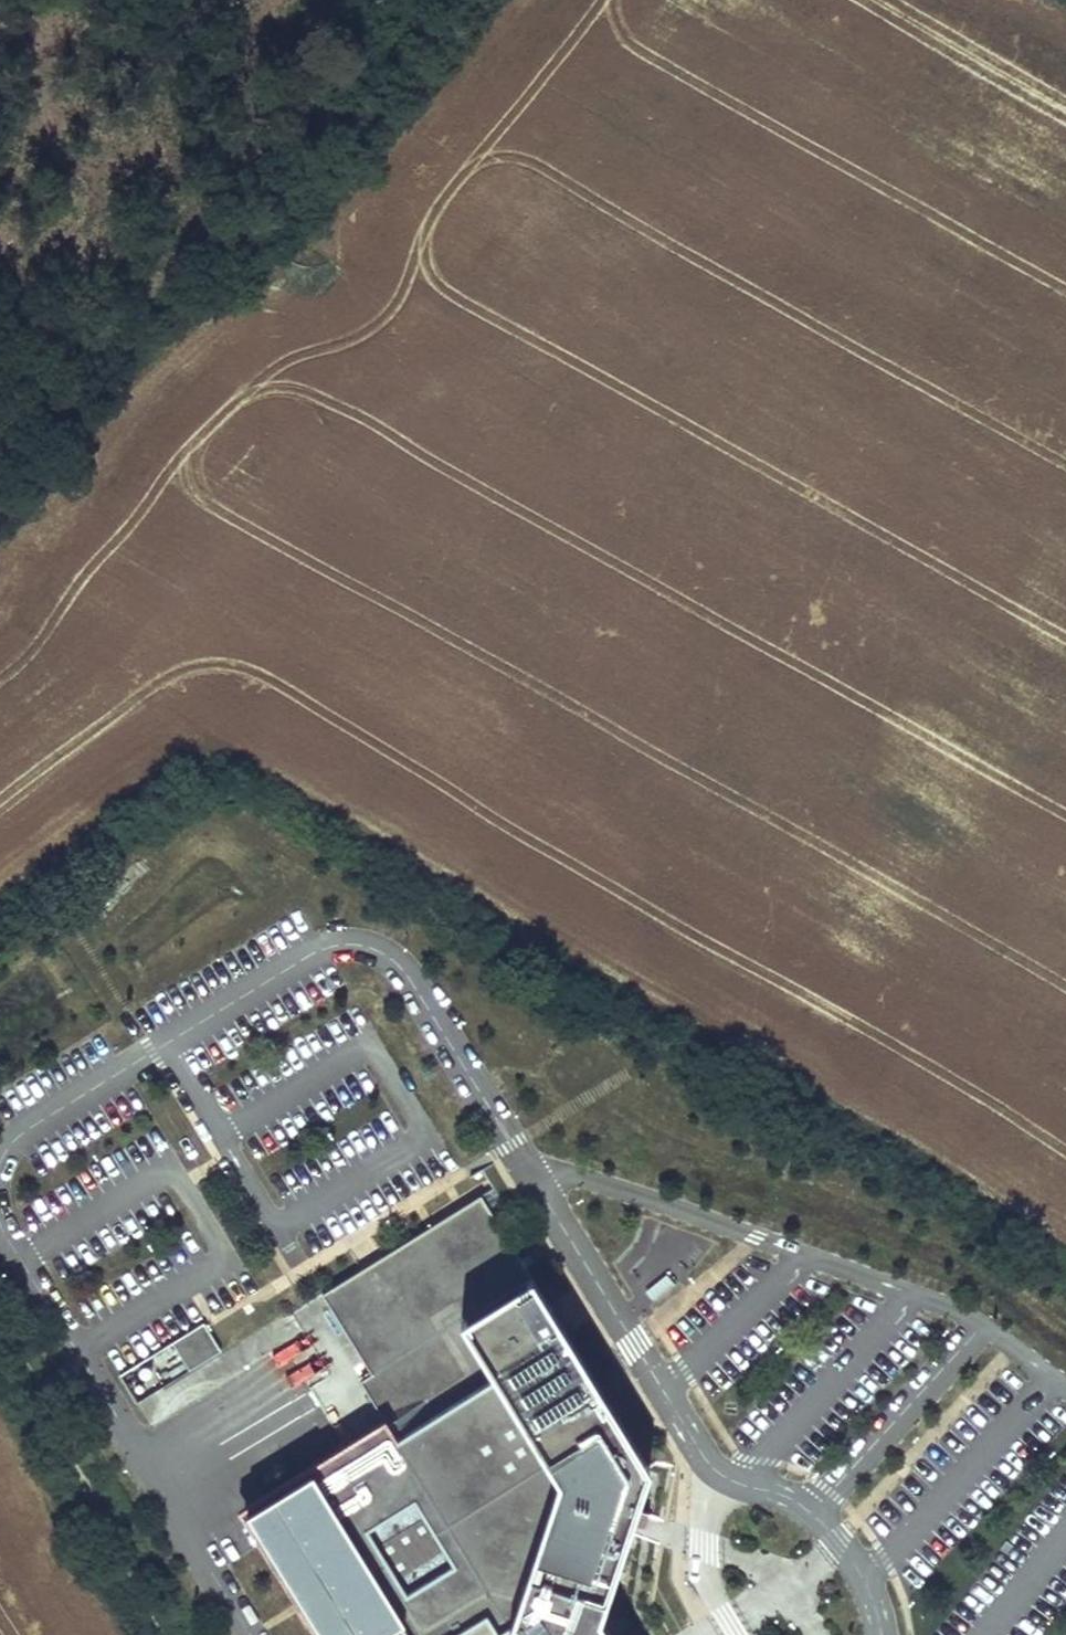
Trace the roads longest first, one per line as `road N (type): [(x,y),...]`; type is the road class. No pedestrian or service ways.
road 1 (track): [(161,1634),(0,1325)]

